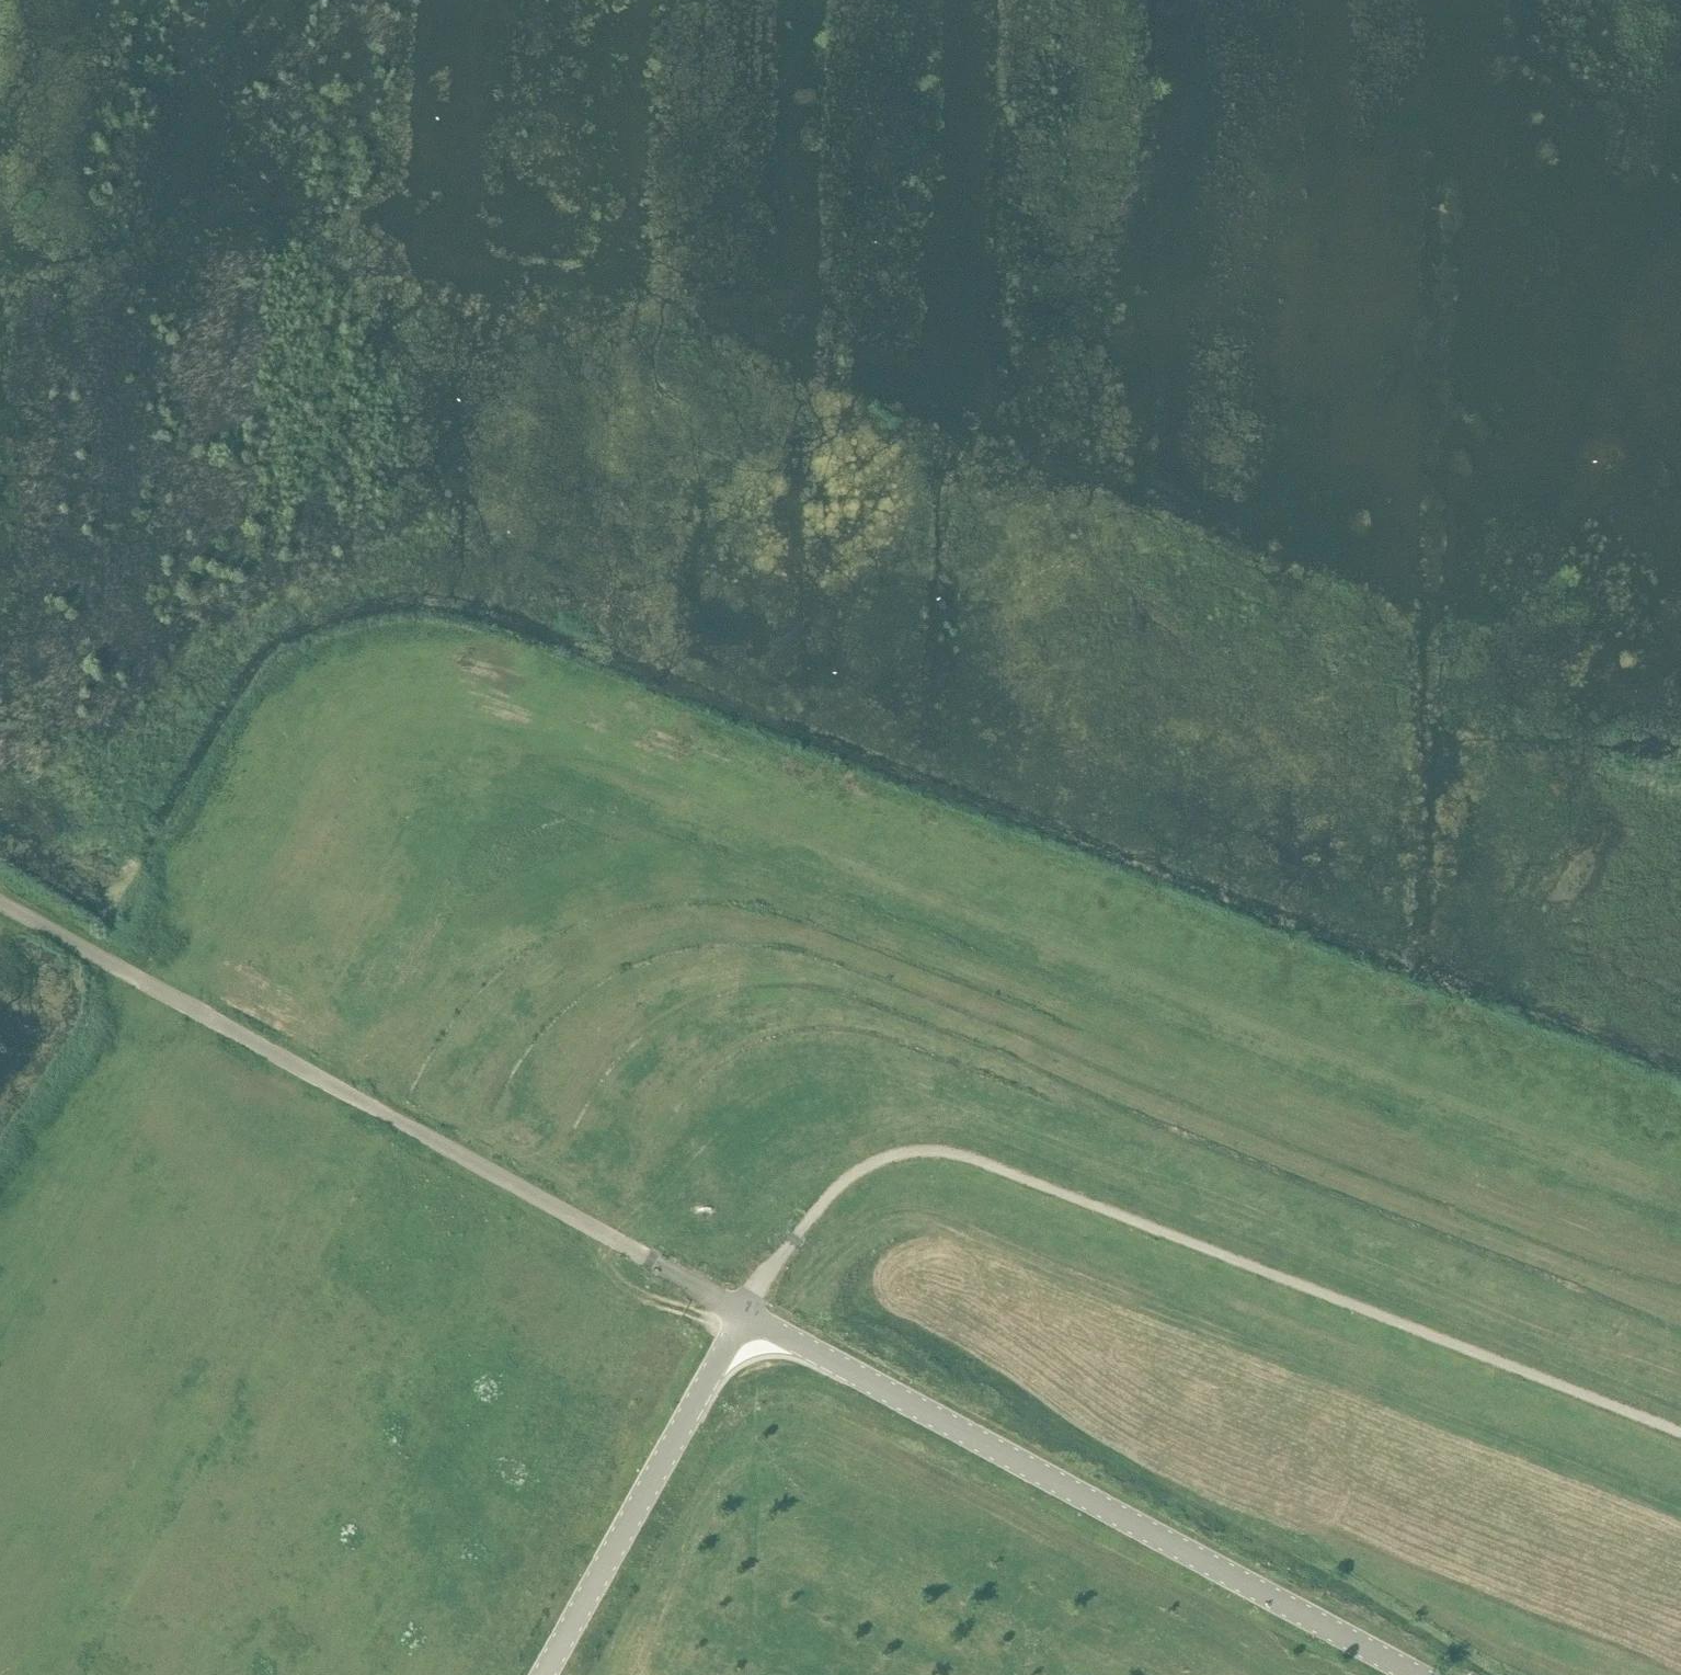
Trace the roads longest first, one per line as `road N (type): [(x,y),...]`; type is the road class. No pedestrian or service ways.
road 1 (unclassified): [(1413,1674),(743,1315)]
road 2 (unclassified): [(544,1674),(743,1315)]

